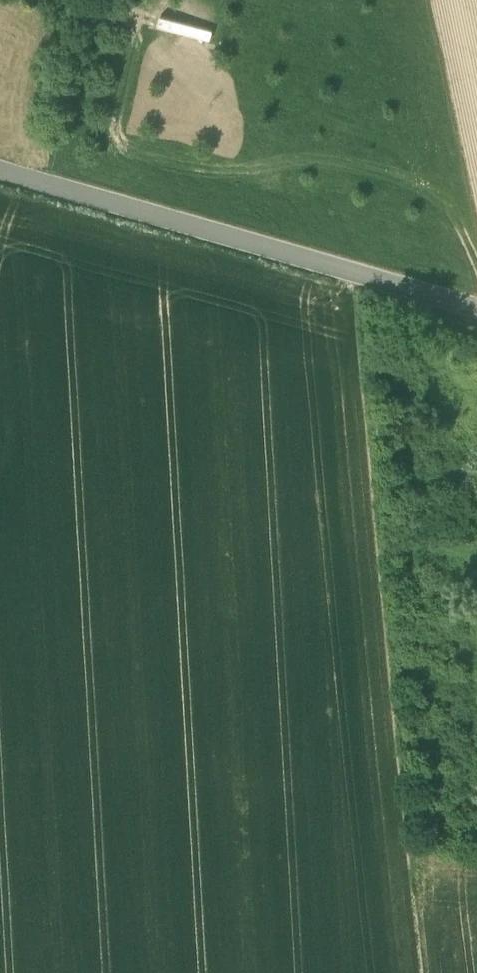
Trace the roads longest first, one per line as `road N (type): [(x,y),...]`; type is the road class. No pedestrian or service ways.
road 1 (tertiary): [(476,311),(0,171)]

